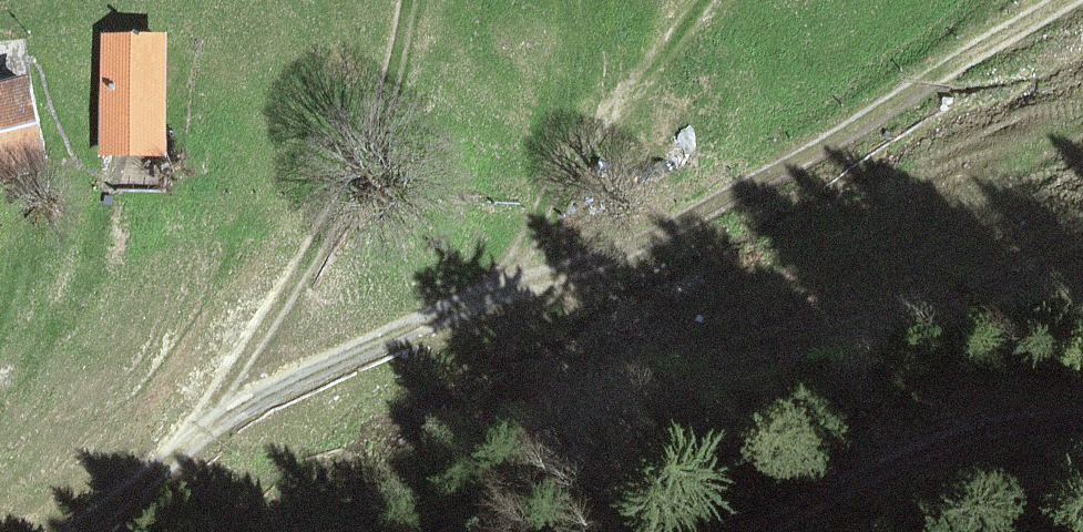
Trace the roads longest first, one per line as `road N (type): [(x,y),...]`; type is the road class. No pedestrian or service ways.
road 1 (track): [(1077,0),(666,235),(514,286),(279,389),(56,531)]
road 2 (track): [(190,446),(376,129),(405,0)]
road 3 (track): [(747,531),(984,419),(1082,413)]
road 4 (track): [(514,286),(690,0)]

